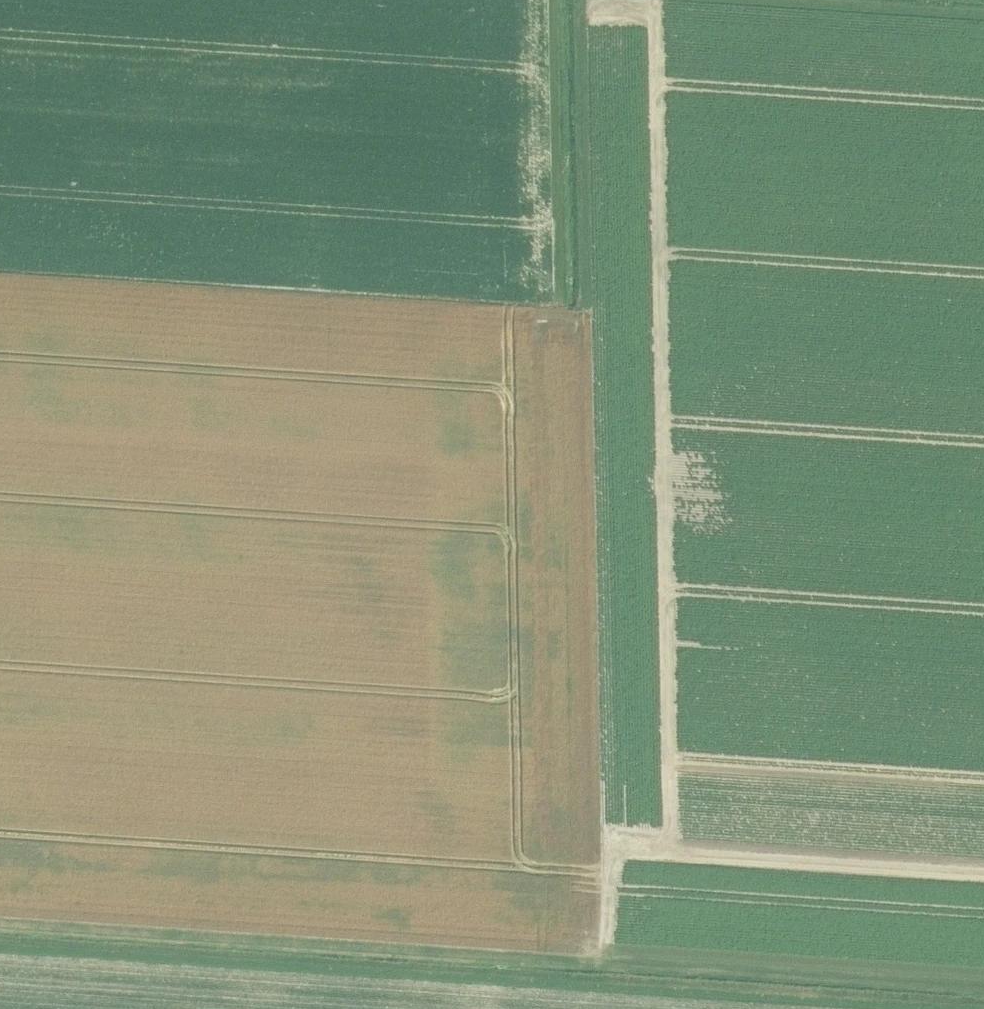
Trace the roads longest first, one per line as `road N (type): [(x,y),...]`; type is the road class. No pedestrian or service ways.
road 1 (track): [(983,872),(613,847)]

